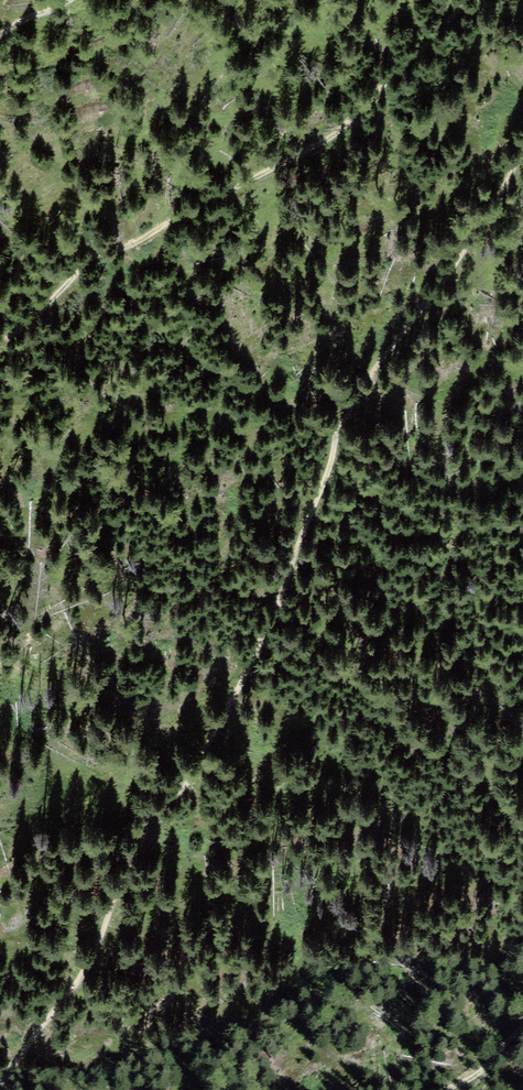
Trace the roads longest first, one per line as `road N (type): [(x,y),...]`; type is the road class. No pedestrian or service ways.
road 1 (track): [(0,1081),(85,972),(134,842),(214,740),(328,474),(338,424),(492,218),(522,155)]
road 2 (track): [(470,0),(345,128),(130,246),(100,253),(0,344)]

